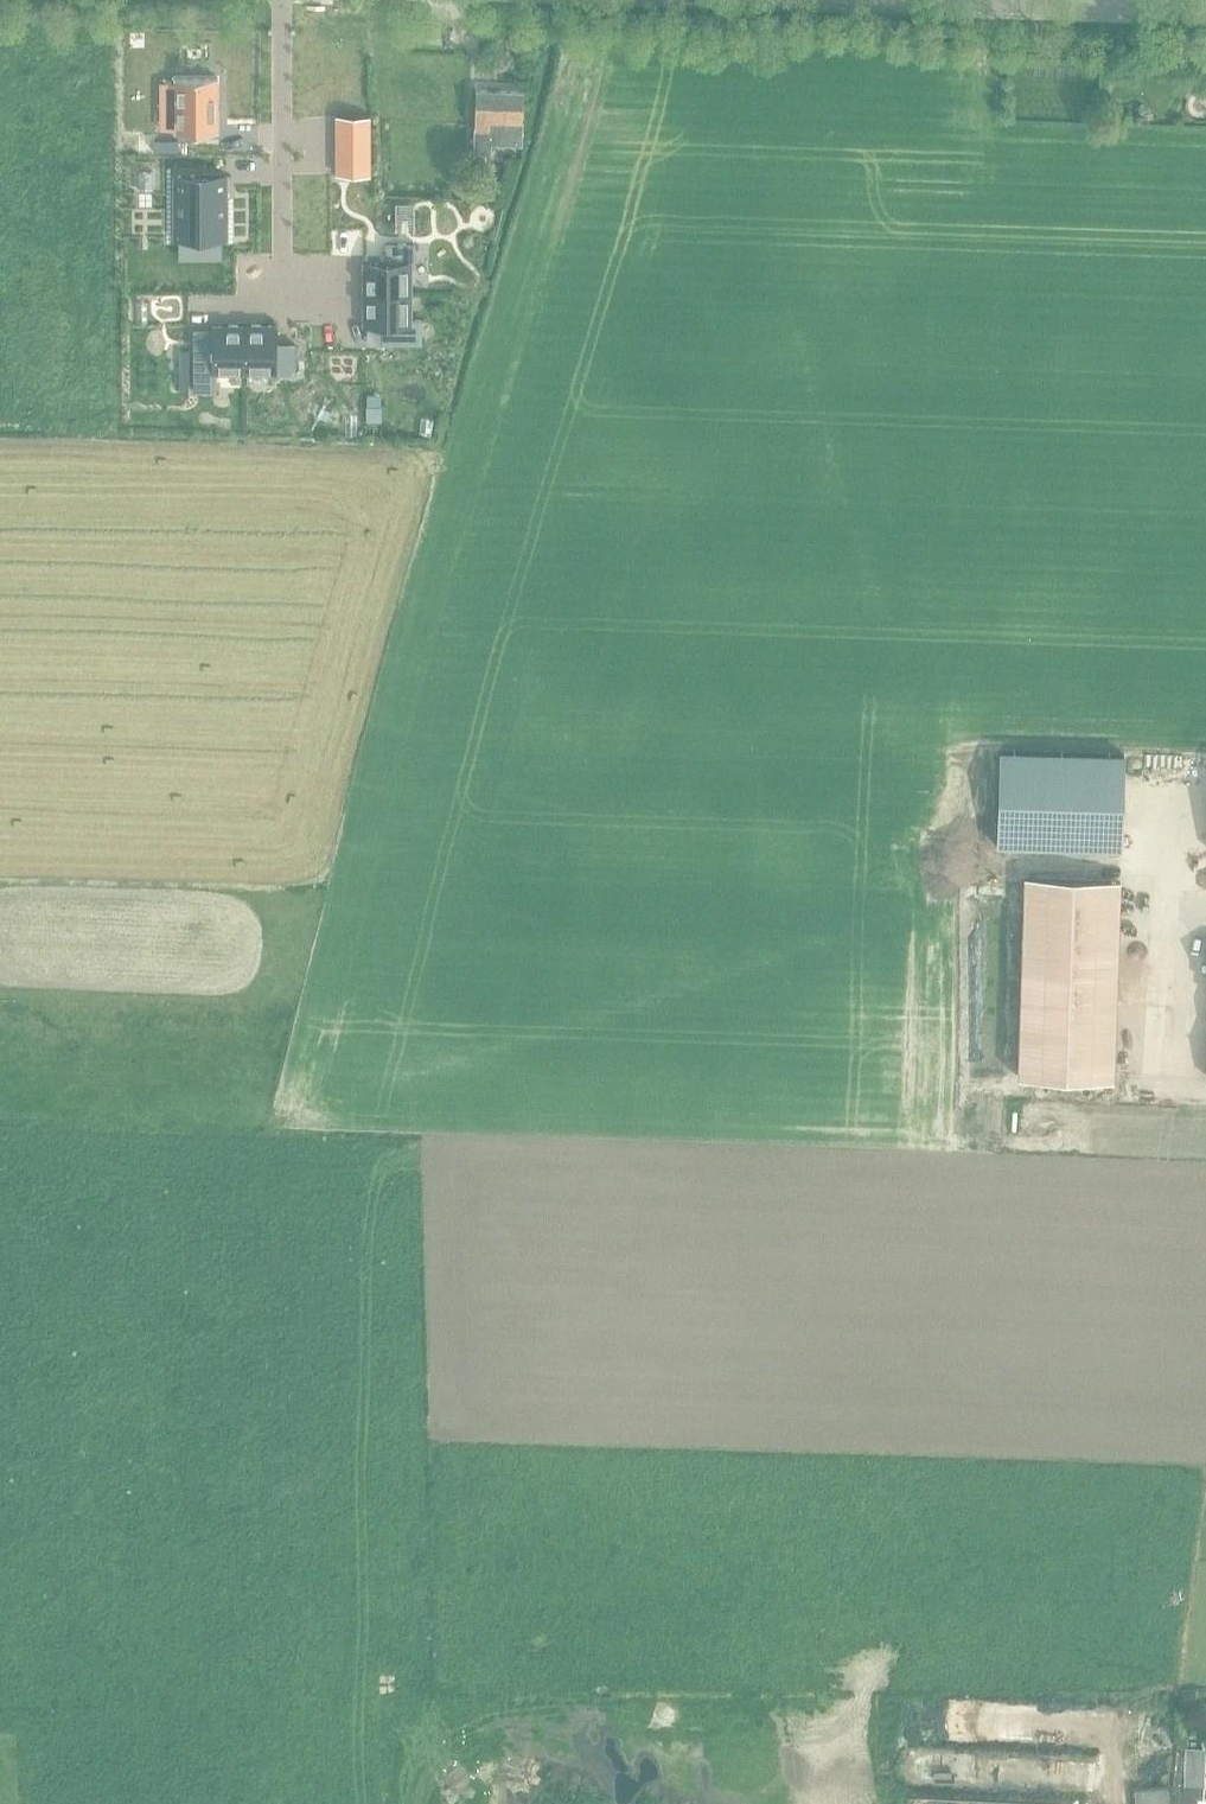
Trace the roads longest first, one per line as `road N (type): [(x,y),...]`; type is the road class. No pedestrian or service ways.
road 1 (tertiary): [(859,0),(1205,13)]

